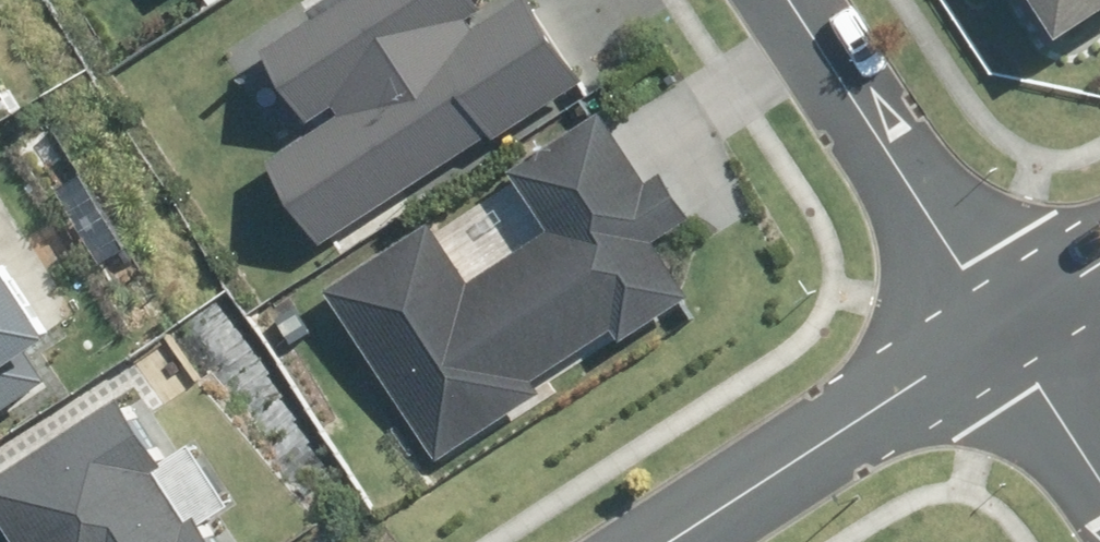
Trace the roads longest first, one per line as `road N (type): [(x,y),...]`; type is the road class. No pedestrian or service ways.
road 1 (residential): [(794,0),(1000,336)]
road 2 (residential): [(679,541),(1000,336)]
road 3 (residential): [(1000,336),(1099,481)]
road 4 (residential): [(1000,336),(1099,269)]

